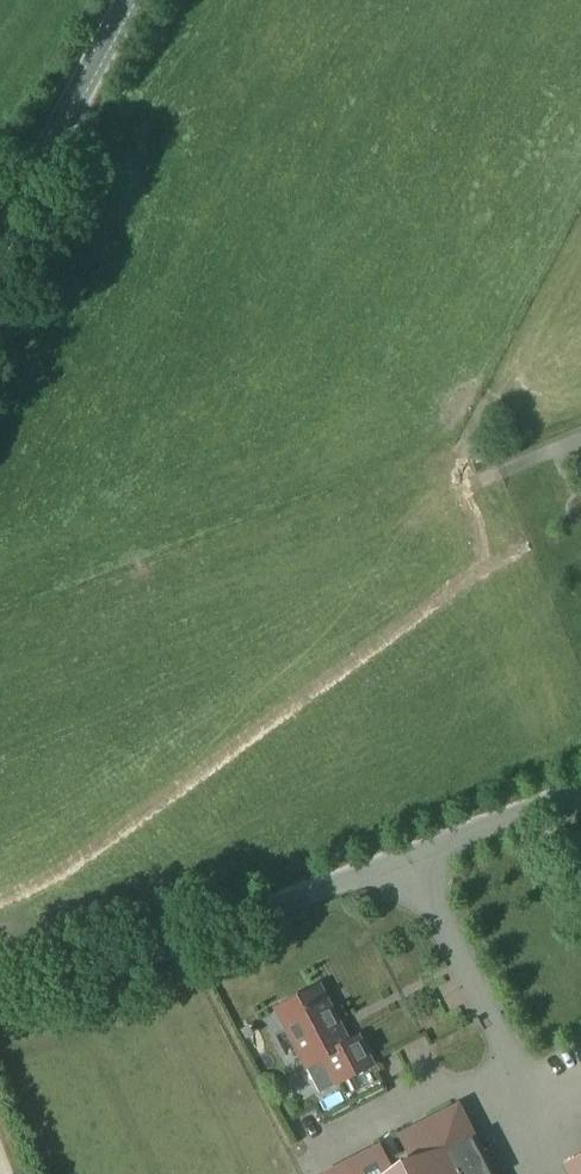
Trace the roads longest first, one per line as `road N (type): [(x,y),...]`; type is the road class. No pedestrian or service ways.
road 1 (unclassified): [(0,1013),(580,793)]
road 2 (tertiary): [(0,234),(128,0)]

